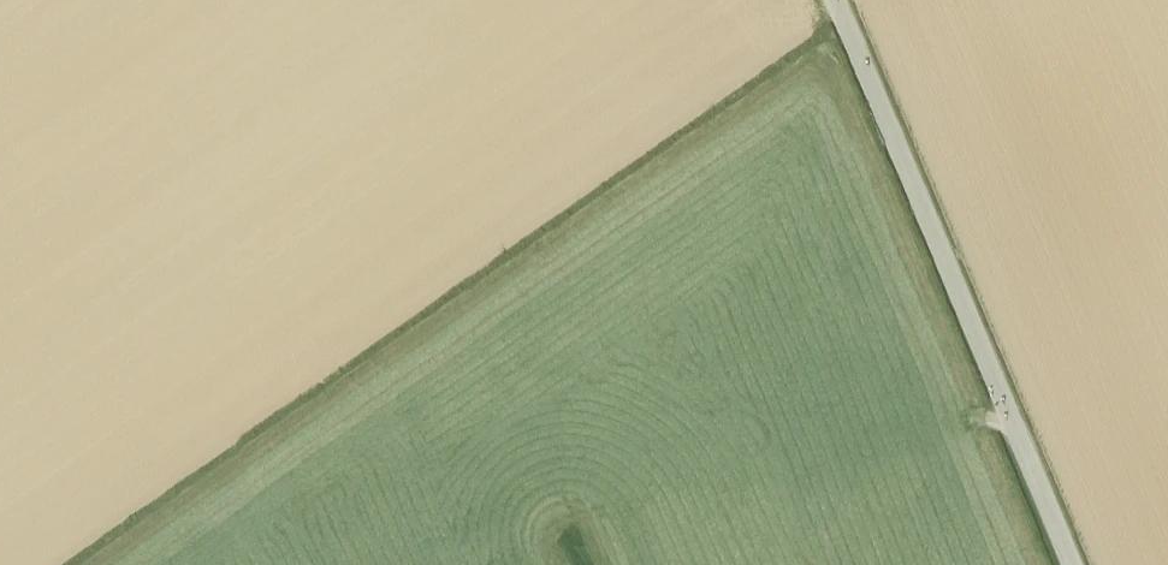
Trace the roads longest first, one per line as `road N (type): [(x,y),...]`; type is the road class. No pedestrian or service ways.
road 1 (unclassified): [(1069,564),(833,0)]

